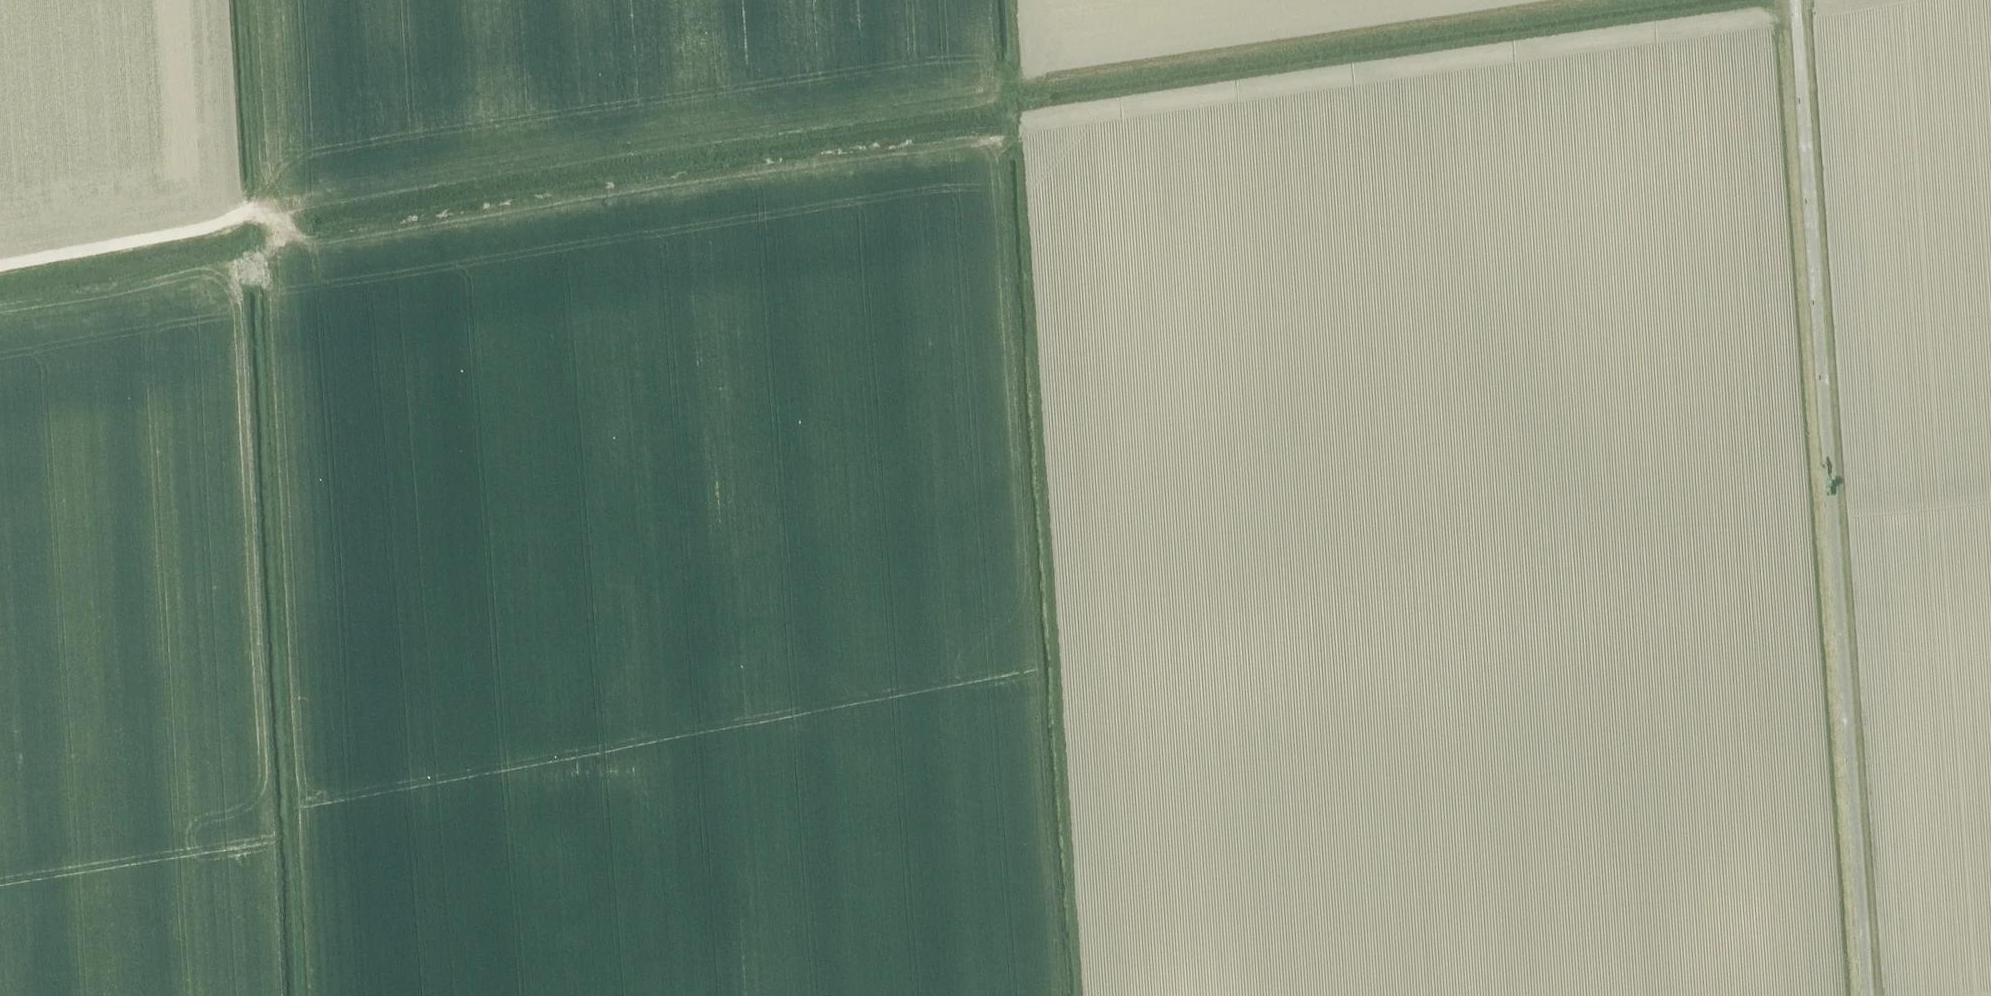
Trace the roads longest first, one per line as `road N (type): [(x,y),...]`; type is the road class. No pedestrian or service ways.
road 1 (unclassified): [(1866,995),(1795,0)]

